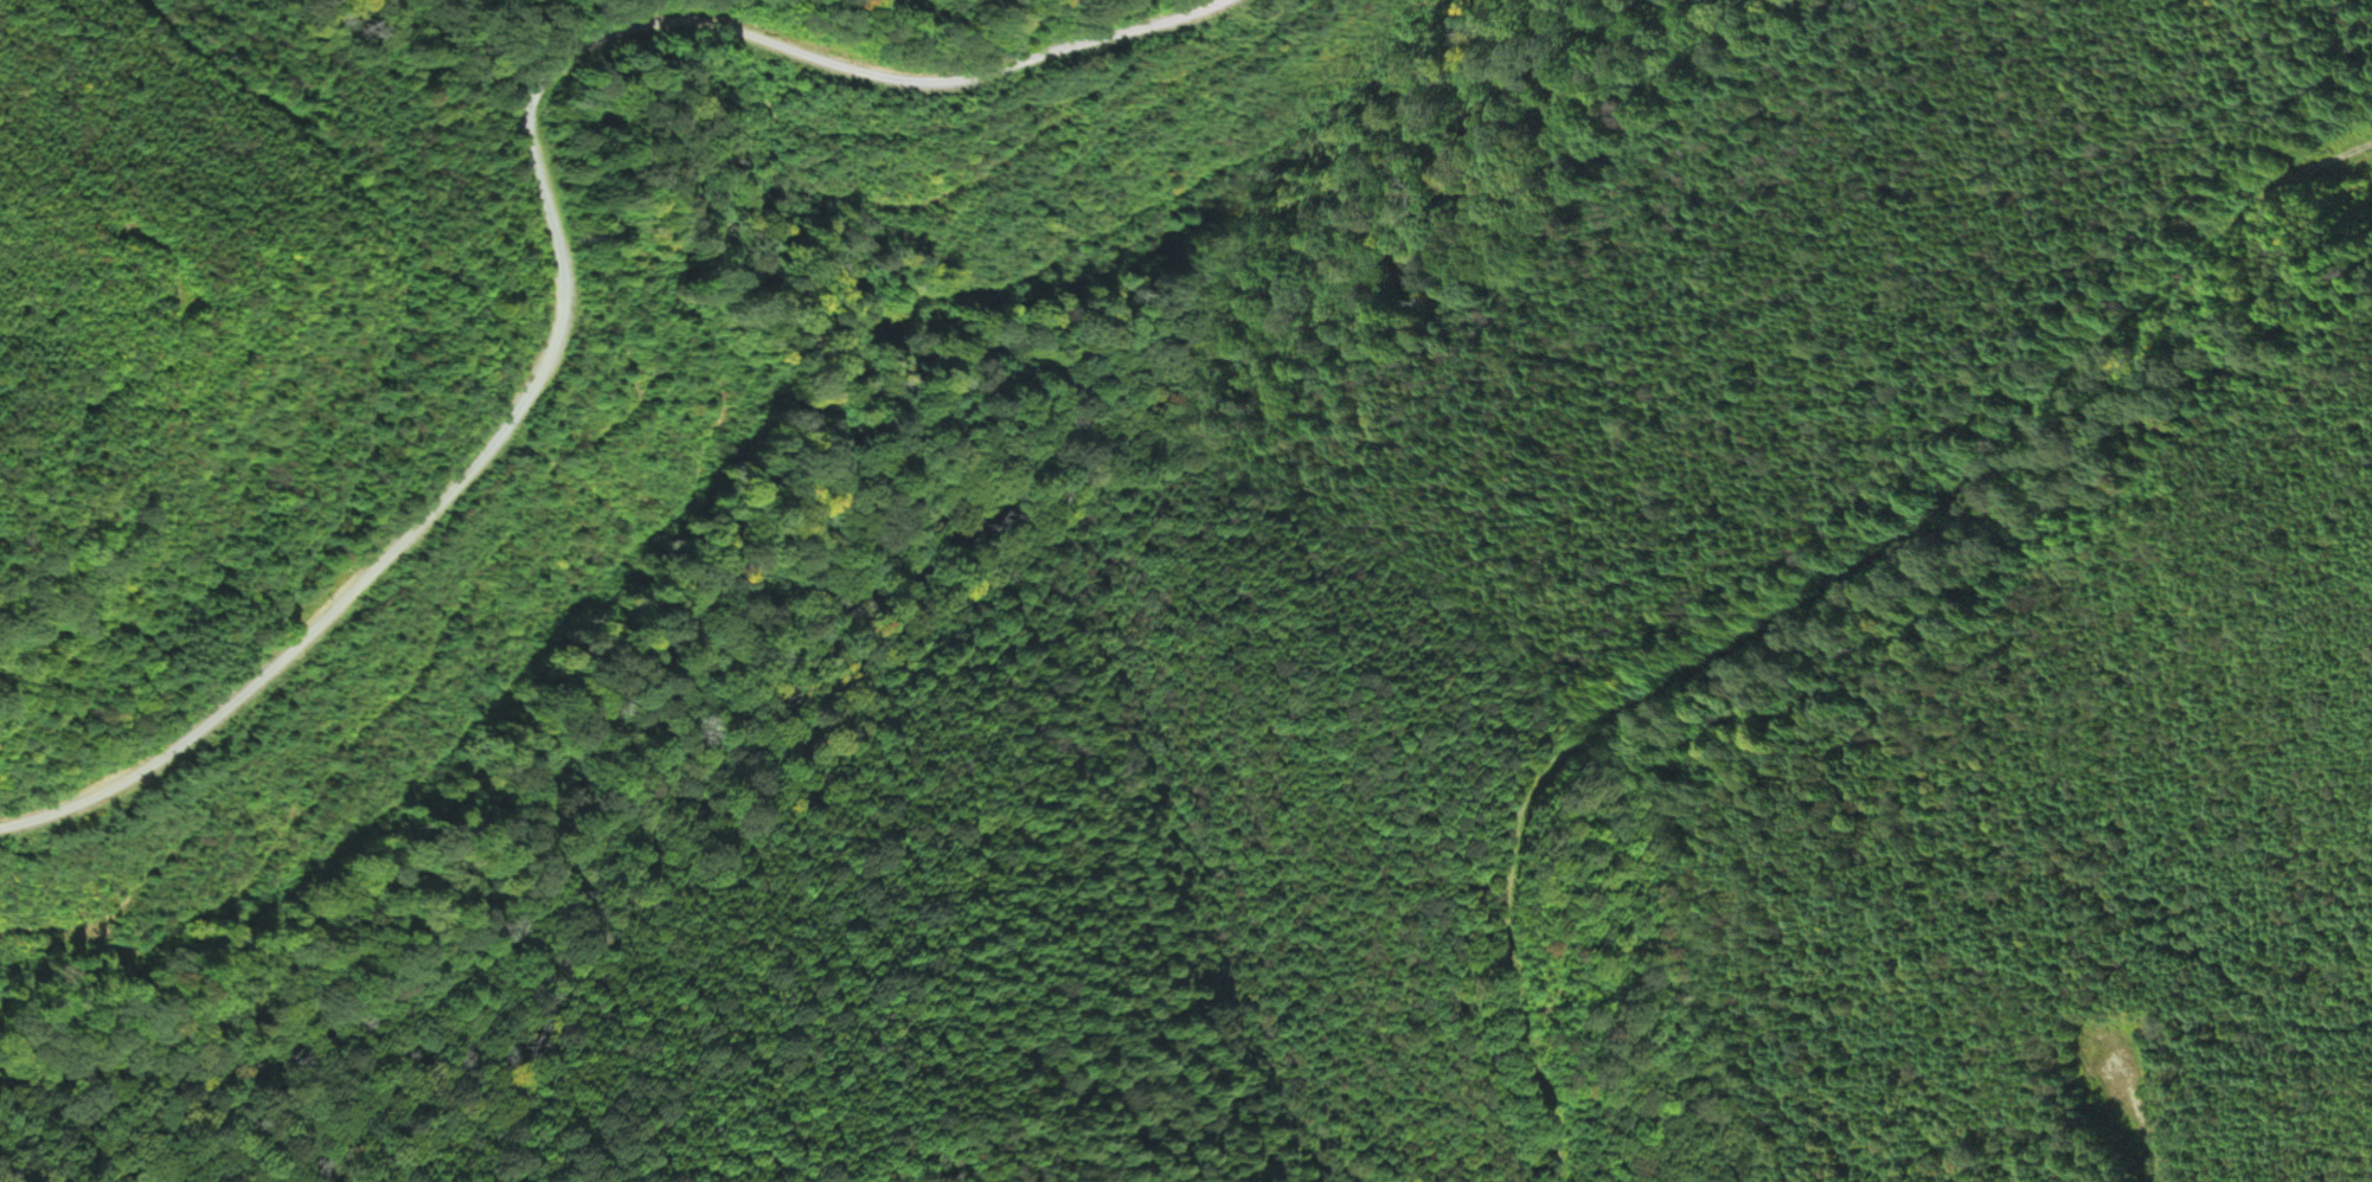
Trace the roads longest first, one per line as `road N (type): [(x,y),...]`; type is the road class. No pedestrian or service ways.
road 1 (residential): [(2371,125),(2262,207),(2172,311),(2025,416),(1884,488),(1749,600),(1620,732),(1602,842),(1647,1113),(1650,1181)]
road 2 (residential): [(563,0),(551,14),(553,110),(577,207),(572,336),(485,462),(363,603),(235,698),(107,733),(0,745)]
road 3 (residential): [(1125,0),(1090,14),(937,0)]

